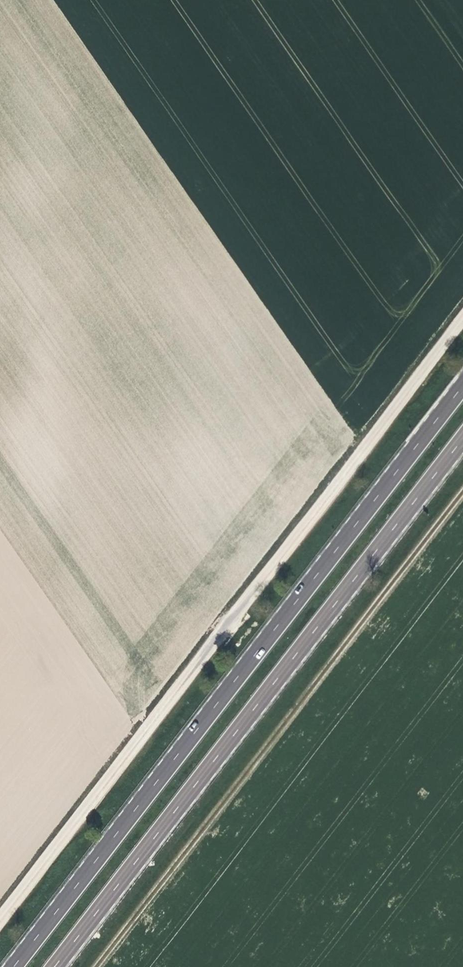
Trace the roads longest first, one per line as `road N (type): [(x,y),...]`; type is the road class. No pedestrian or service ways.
road 1 (unclassified): [(0,918),(462,319)]
road 2 (trunk): [(462,386),(14,966)]
road 3 (trunk): [(53,966),(462,436)]
road 4 (track): [(462,489),(93,966)]

